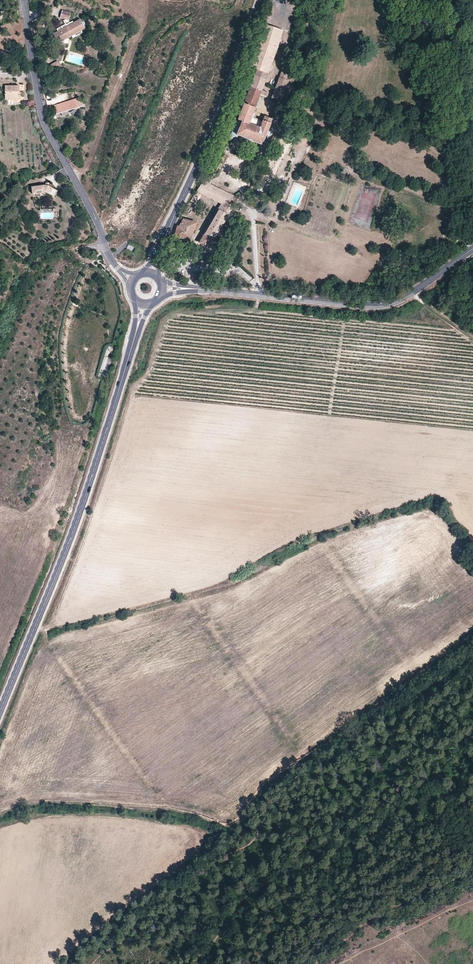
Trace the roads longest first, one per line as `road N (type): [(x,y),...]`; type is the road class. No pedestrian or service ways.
road 1 (track): [(0,755),(93,517),(131,393),(149,372),(165,322),(186,311),(258,305),(256,288),(230,262),(185,251)]
road 2 (tertiary): [(132,344),(82,506),(0,712)]
road 3 (residential): [(117,269),(43,121),(24,0)]
road 4 (tertiary): [(227,291),(386,306),(472,250)]
road 5 (tertiary): [(261,0),(175,214)]
road 6 (track): [(256,288),(253,214),(288,143)]
road 7 (track): [(472,748),(430,775),(380,831)]

